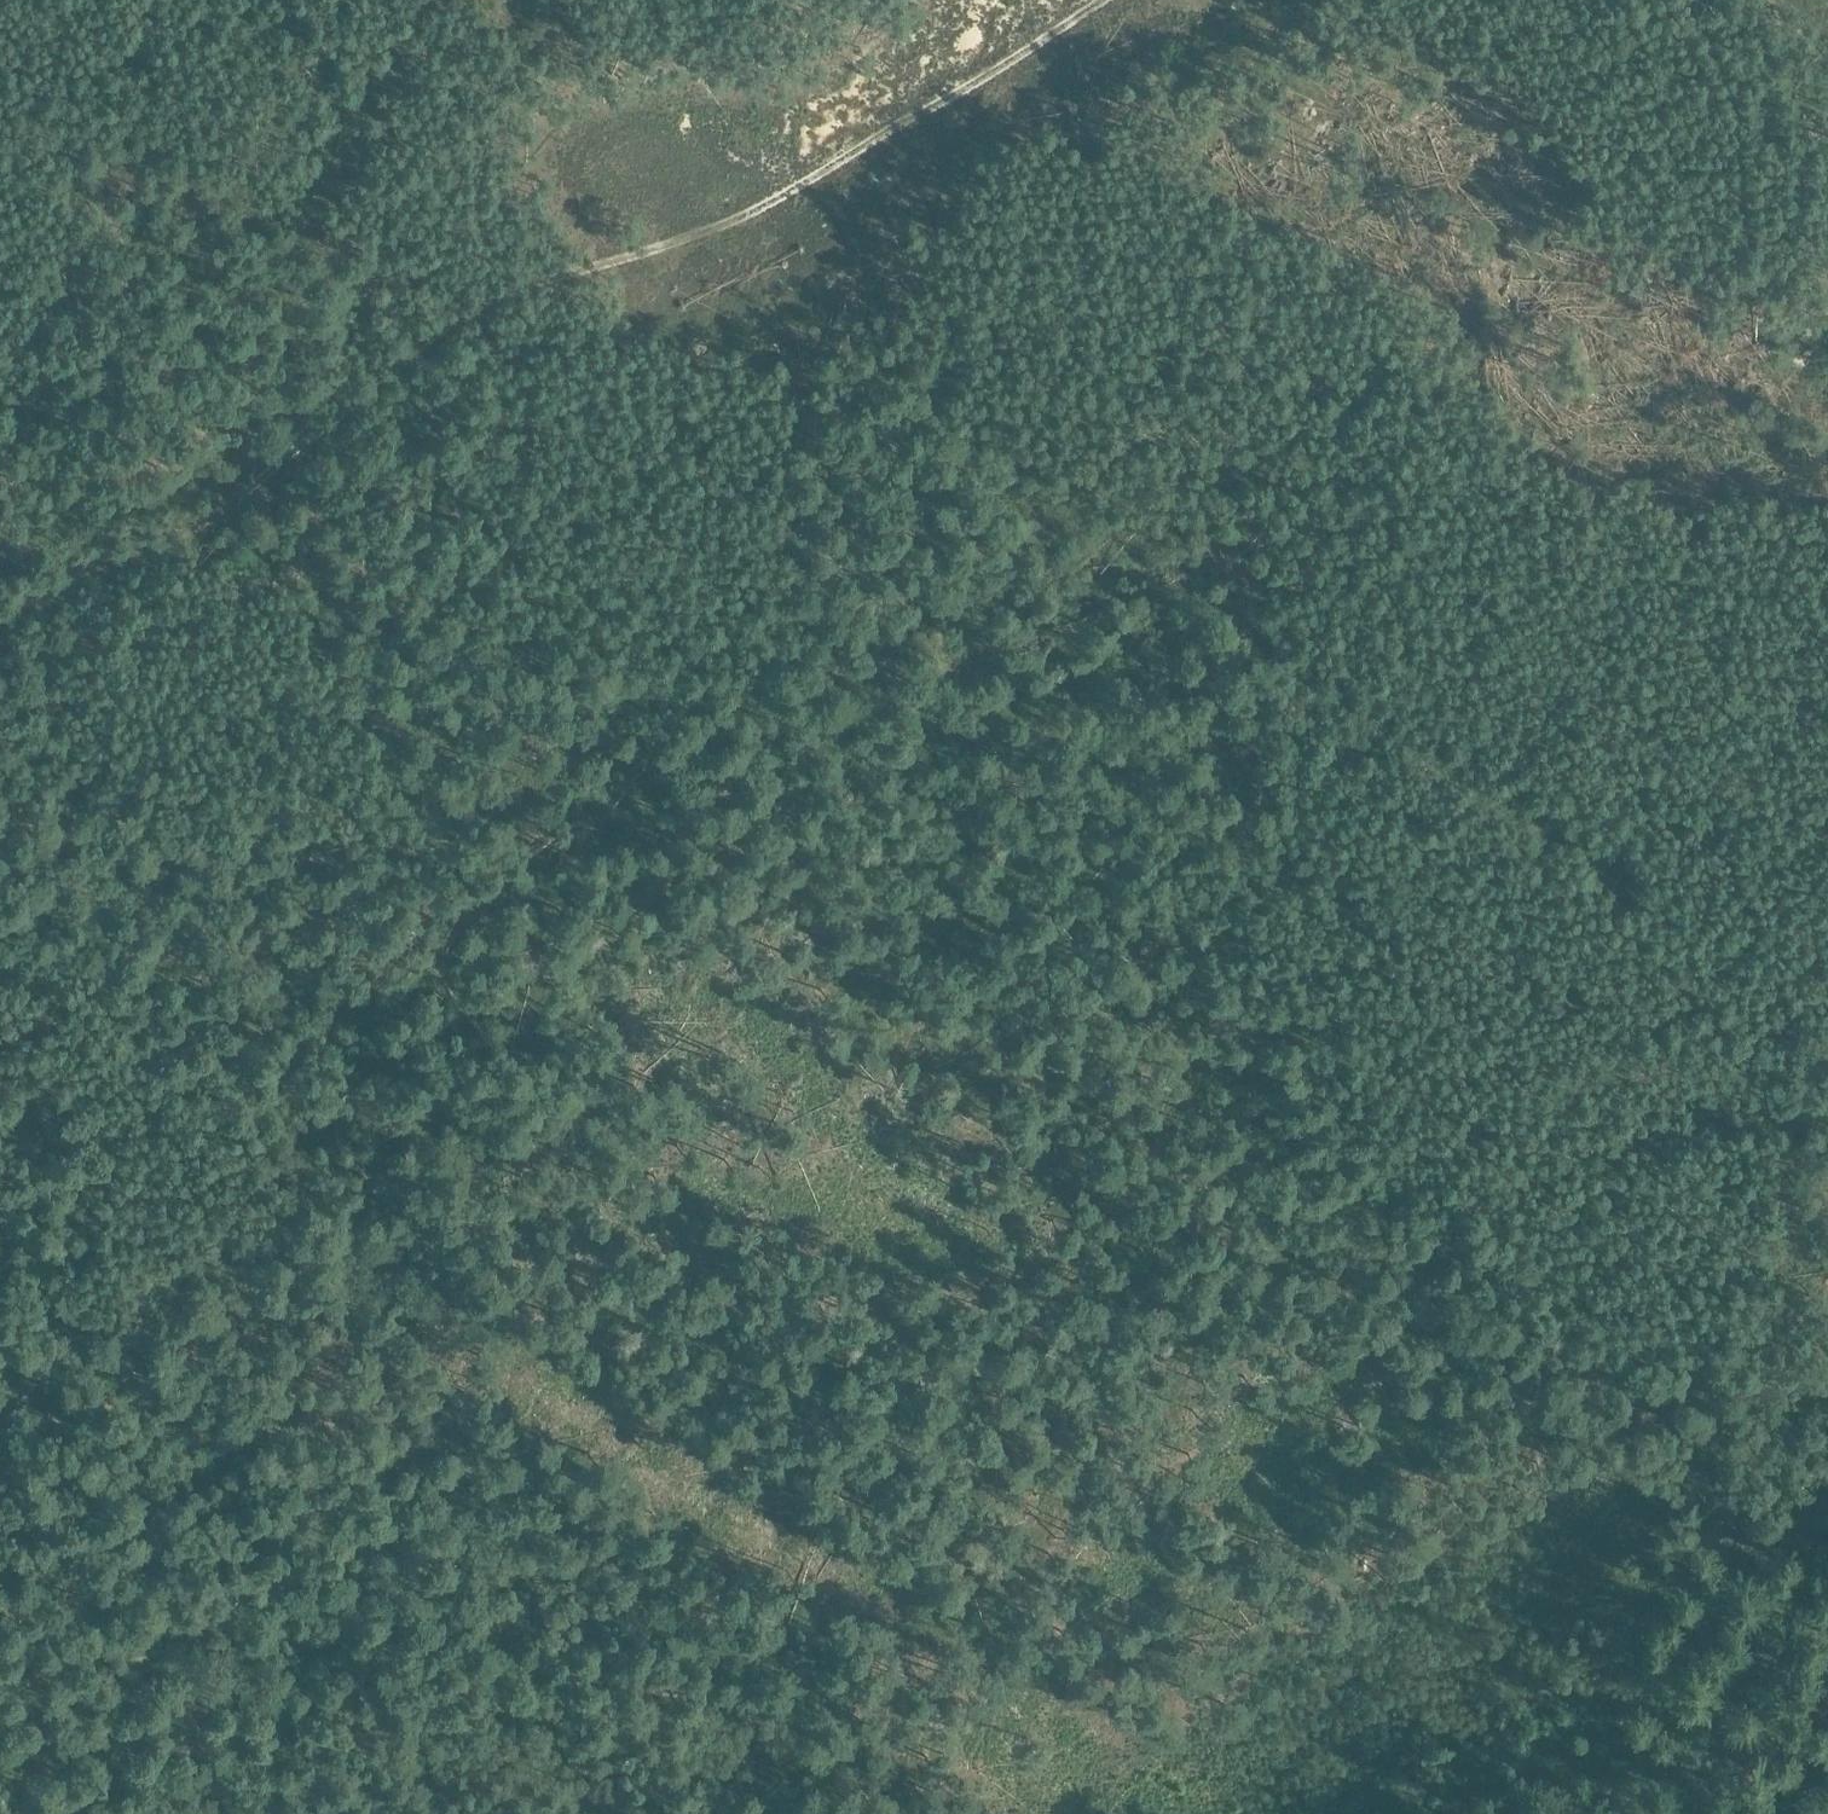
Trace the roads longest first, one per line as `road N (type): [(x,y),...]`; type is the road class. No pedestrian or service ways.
road 1 (track): [(0,622),(136,539),(254,483),(488,300),(752,214),(1104,0)]

